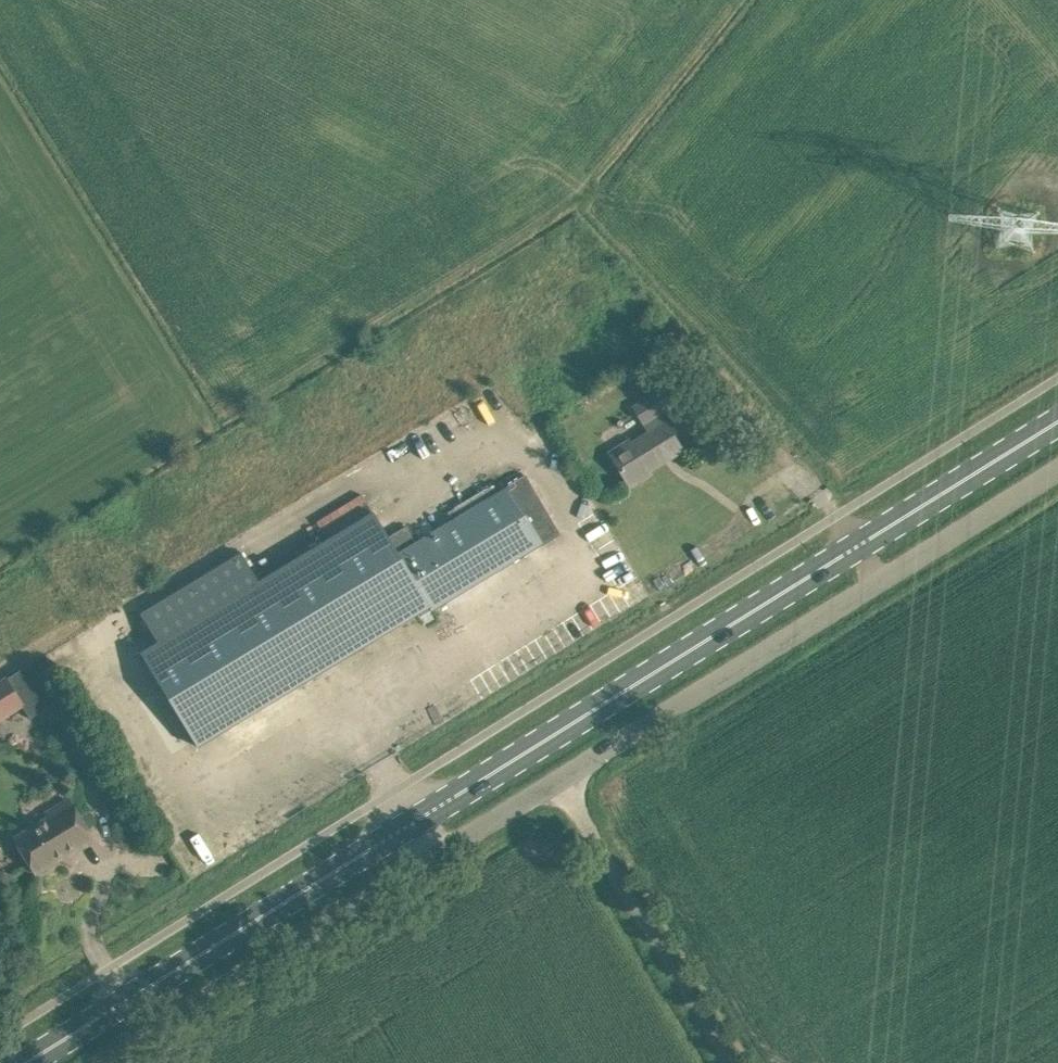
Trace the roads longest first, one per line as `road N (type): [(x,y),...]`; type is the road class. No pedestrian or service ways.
road 1 (primary): [(26,1062),(1057,431)]
road 2 (unclassified): [(559,785),(1057,474)]
road 3 (unclassified): [(112,1062),(559,785)]
road 4 (unclassified): [(732,1062),(559,785)]

